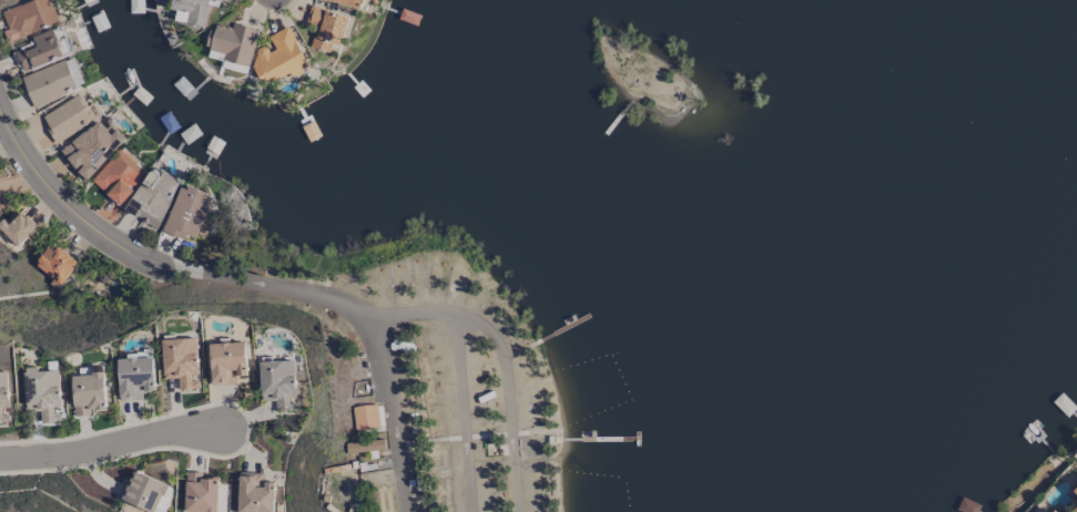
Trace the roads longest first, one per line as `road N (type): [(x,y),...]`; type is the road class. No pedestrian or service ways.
road 1 (residential): [(377,316),(118,242),(68,209),(0,116)]
road 2 (residential): [(531,511),(515,378),(488,330),(429,313),(377,316)]
road 3 (residential): [(220,433),(0,461)]
road 4 (residential): [(377,316),(403,511)]
road 5 (residential): [(475,511),(459,317)]

